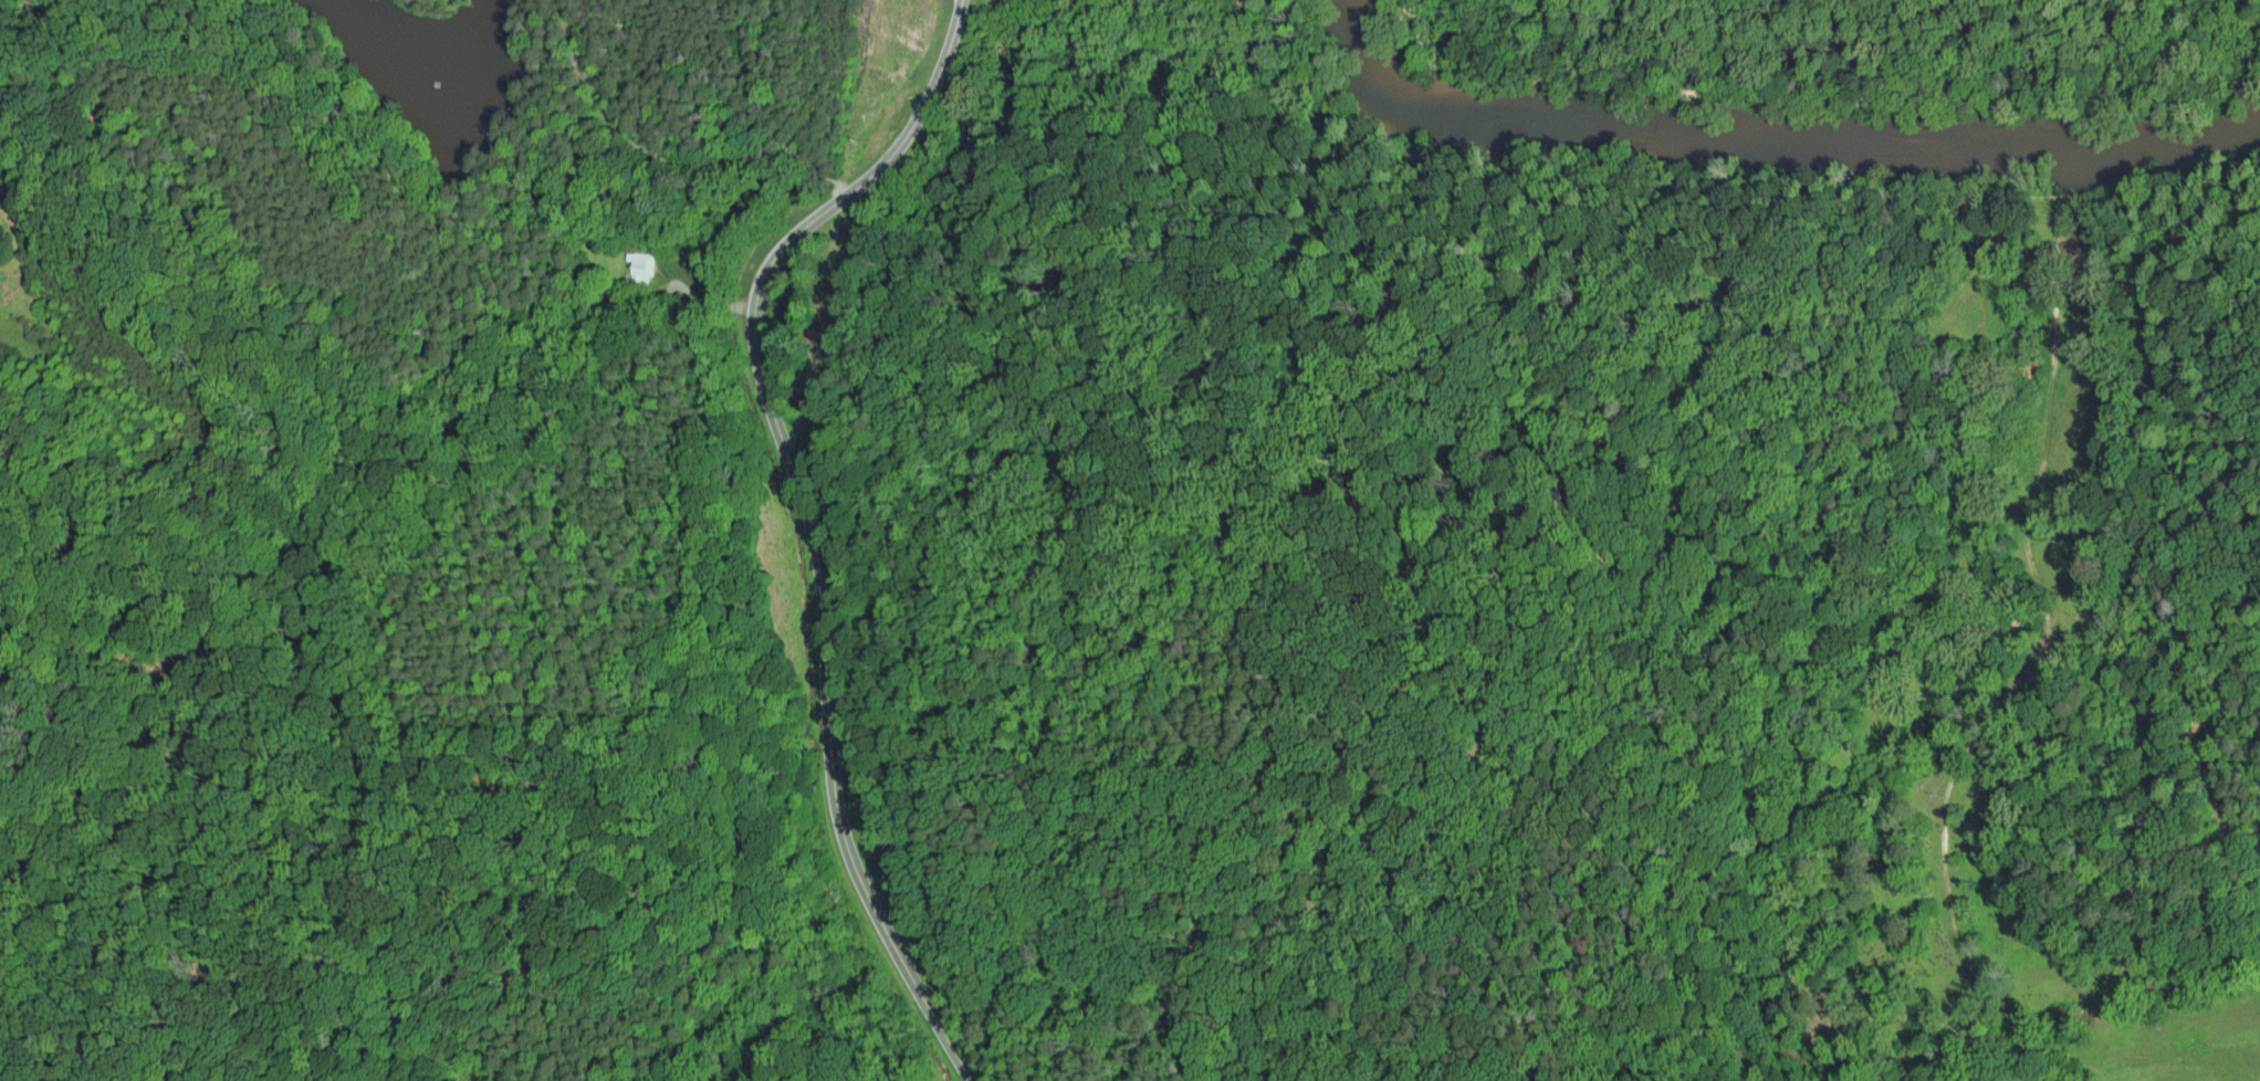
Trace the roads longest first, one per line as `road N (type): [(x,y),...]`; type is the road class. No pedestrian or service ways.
road 1 (residential): [(971,1080),(871,905),(839,823),(815,550),(753,328),(760,284),(778,251),(901,145),(946,56),(962,0)]
road 2 (track): [(1944,837),(1911,835),(1896,819),(1884,711),(1893,675),(1945,584),(1955,491),(1985,368),(1987,297)]
road 3 (track): [(2047,649),(2117,622),(2160,639)]

